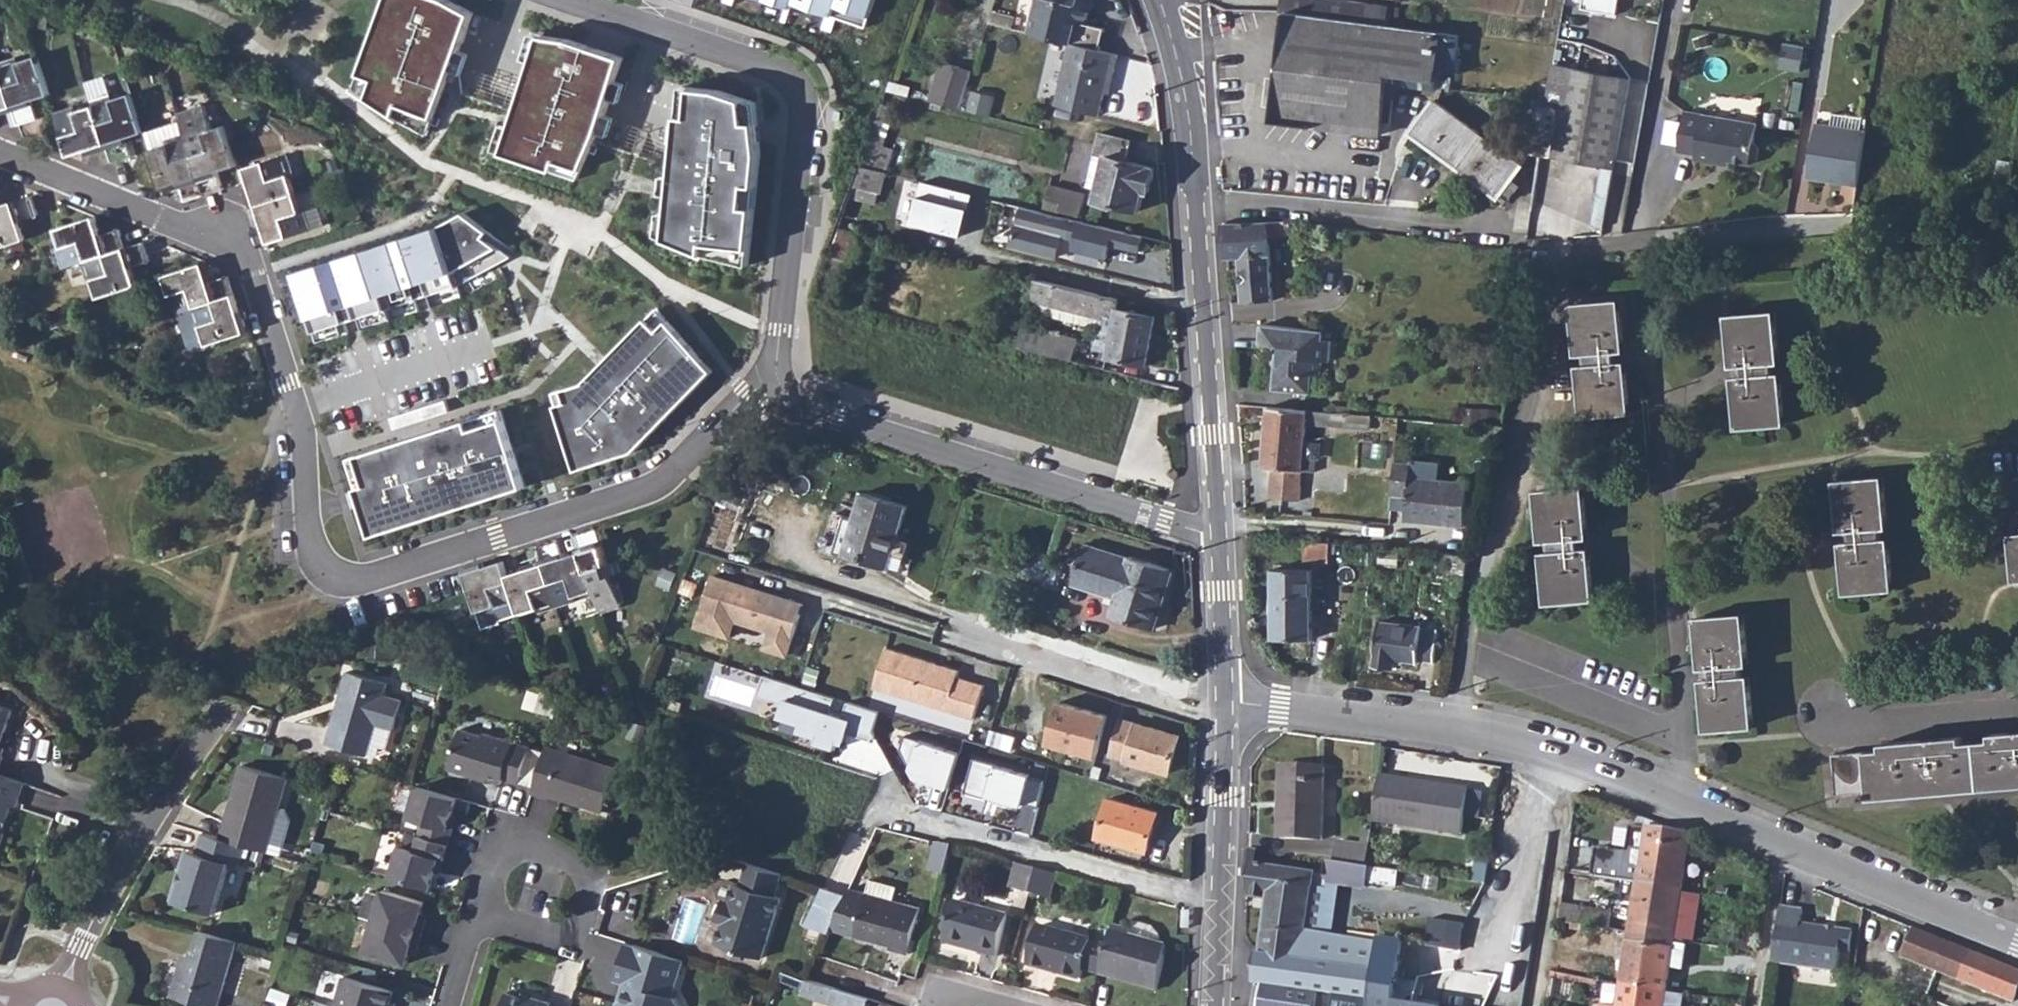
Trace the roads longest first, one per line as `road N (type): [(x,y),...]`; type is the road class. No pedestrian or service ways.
road 1 (residential): [(772,369),(679,468),(653,485),(347,581),(311,552),(299,416),(254,272),(216,238),(0,153)]
road 2 (residential): [(1227,697),(1377,716),(1576,759),(2017,940)]
road 3 (residential): [(566,0),(788,75),(804,92),(772,369)]
road 4 (secondary): [(1165,0),(1185,86),(1217,531)]
road 5 (residential): [(1217,531),(1198,532),(882,432),(795,394),(772,369)]
road 6 (residential): [(62,989),(93,919),(218,722)]
road 7 (secondary): [(1227,697),(1214,1005)]
road 8 (residential): [(483,912),(504,846),(565,863),(581,892),(560,934)]
road 9 (secondary): [(1217,531),(1227,697)]

